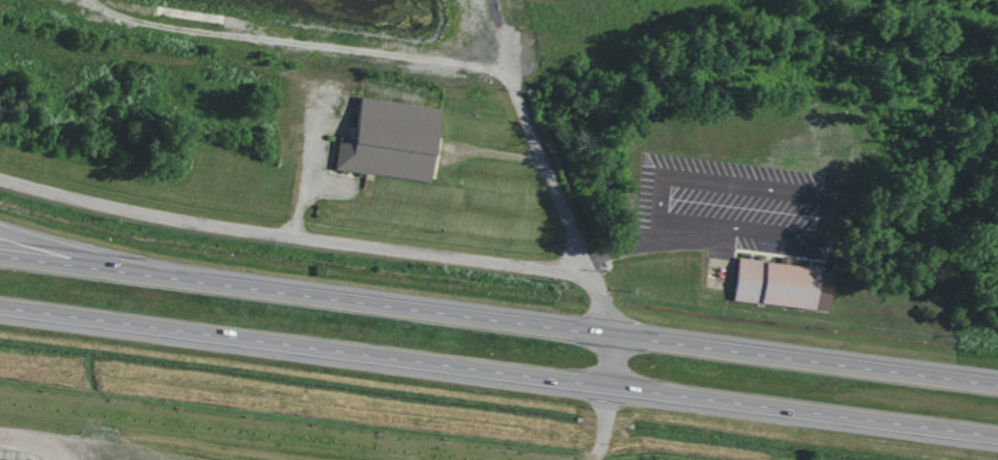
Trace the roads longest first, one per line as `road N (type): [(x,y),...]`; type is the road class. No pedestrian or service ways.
road 1 (trunk): [(0,307),(997,436)]
road 2 (trunk): [(997,385),(0,256)]
road 3 (trunk): [(185,280),(0,230)]

